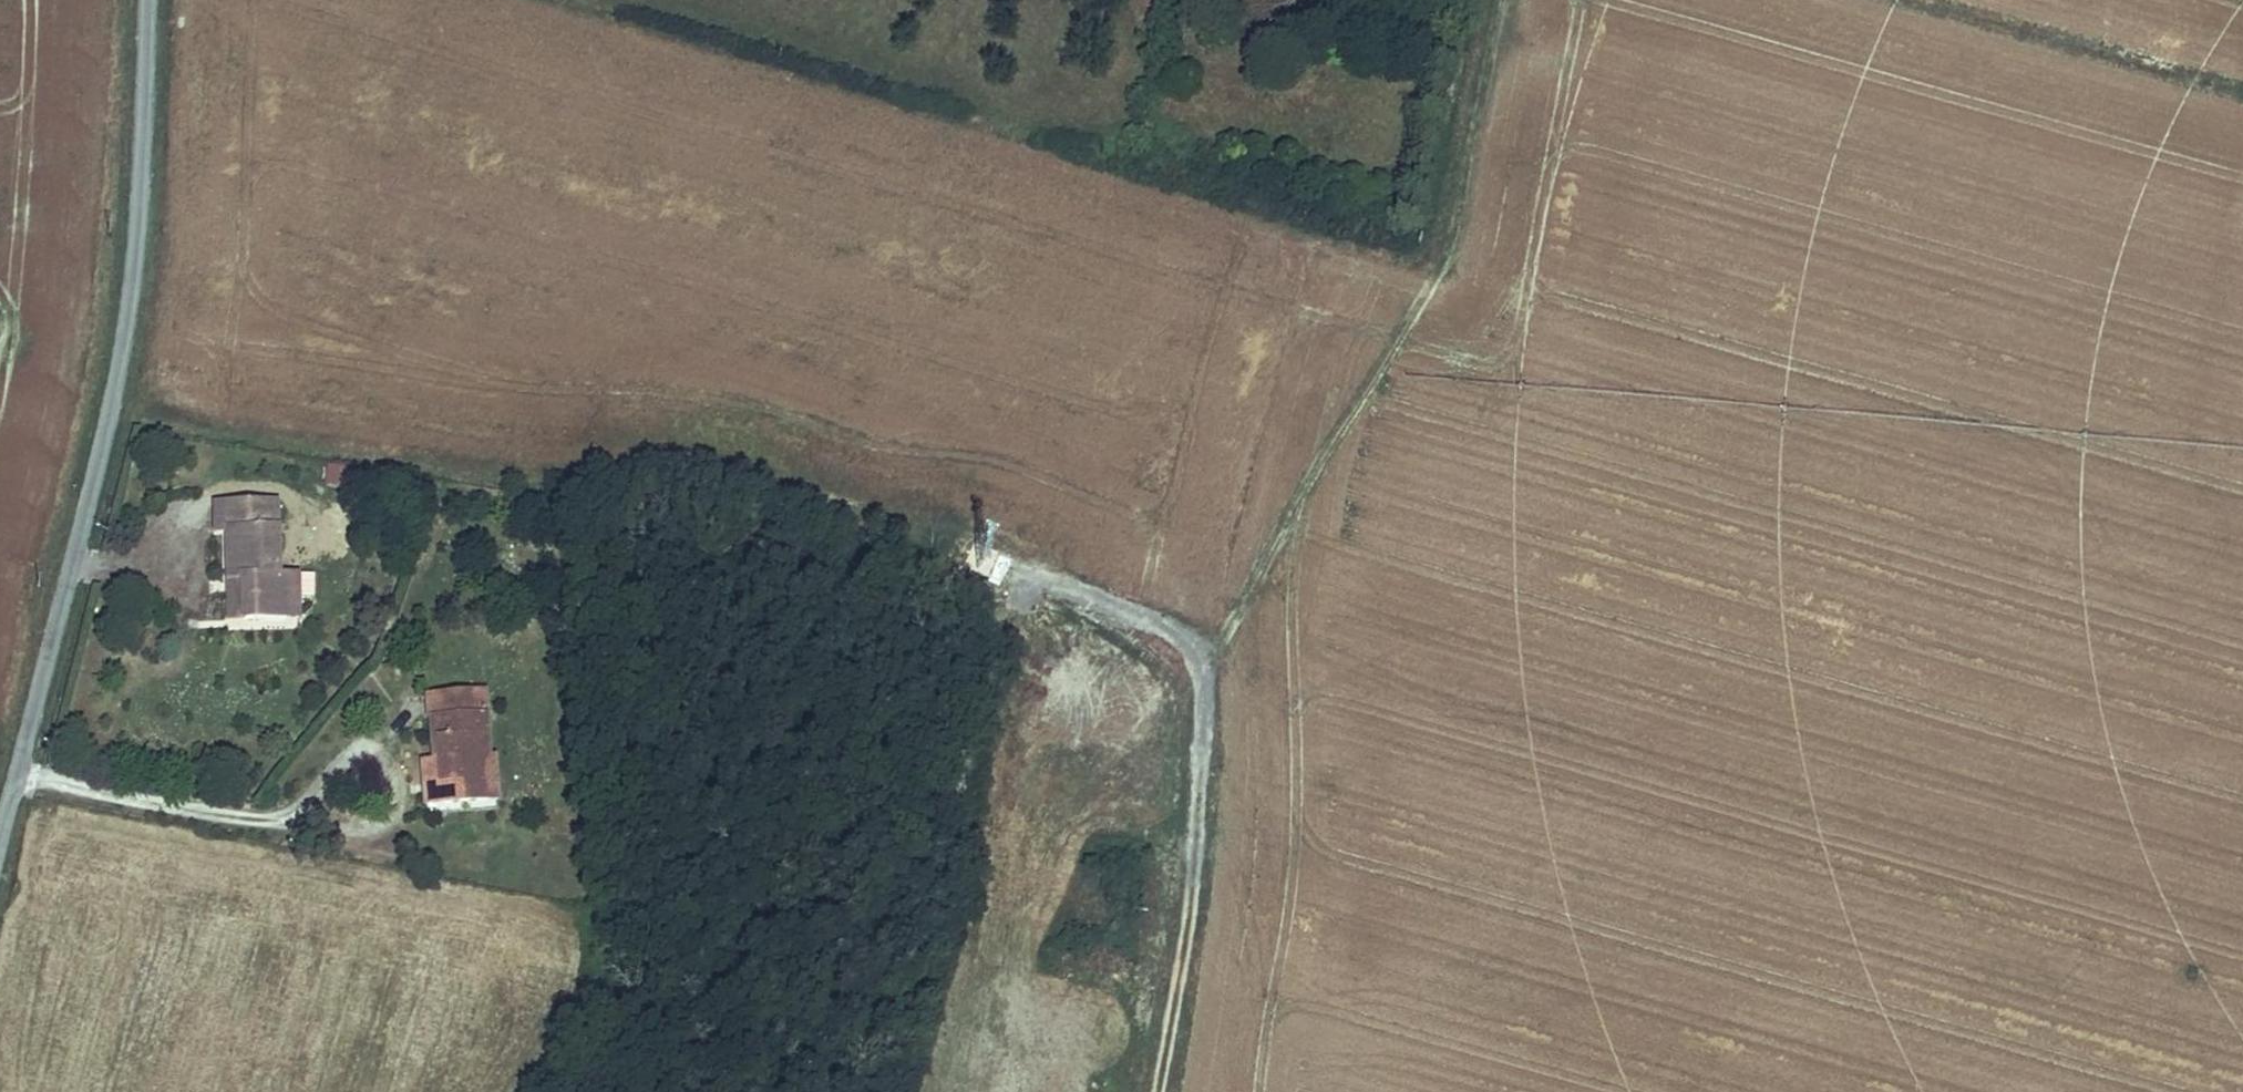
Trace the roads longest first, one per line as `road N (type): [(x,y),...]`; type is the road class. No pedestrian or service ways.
road 1 (unclassified): [(150,0),(144,183),(110,406),(0,824)]

